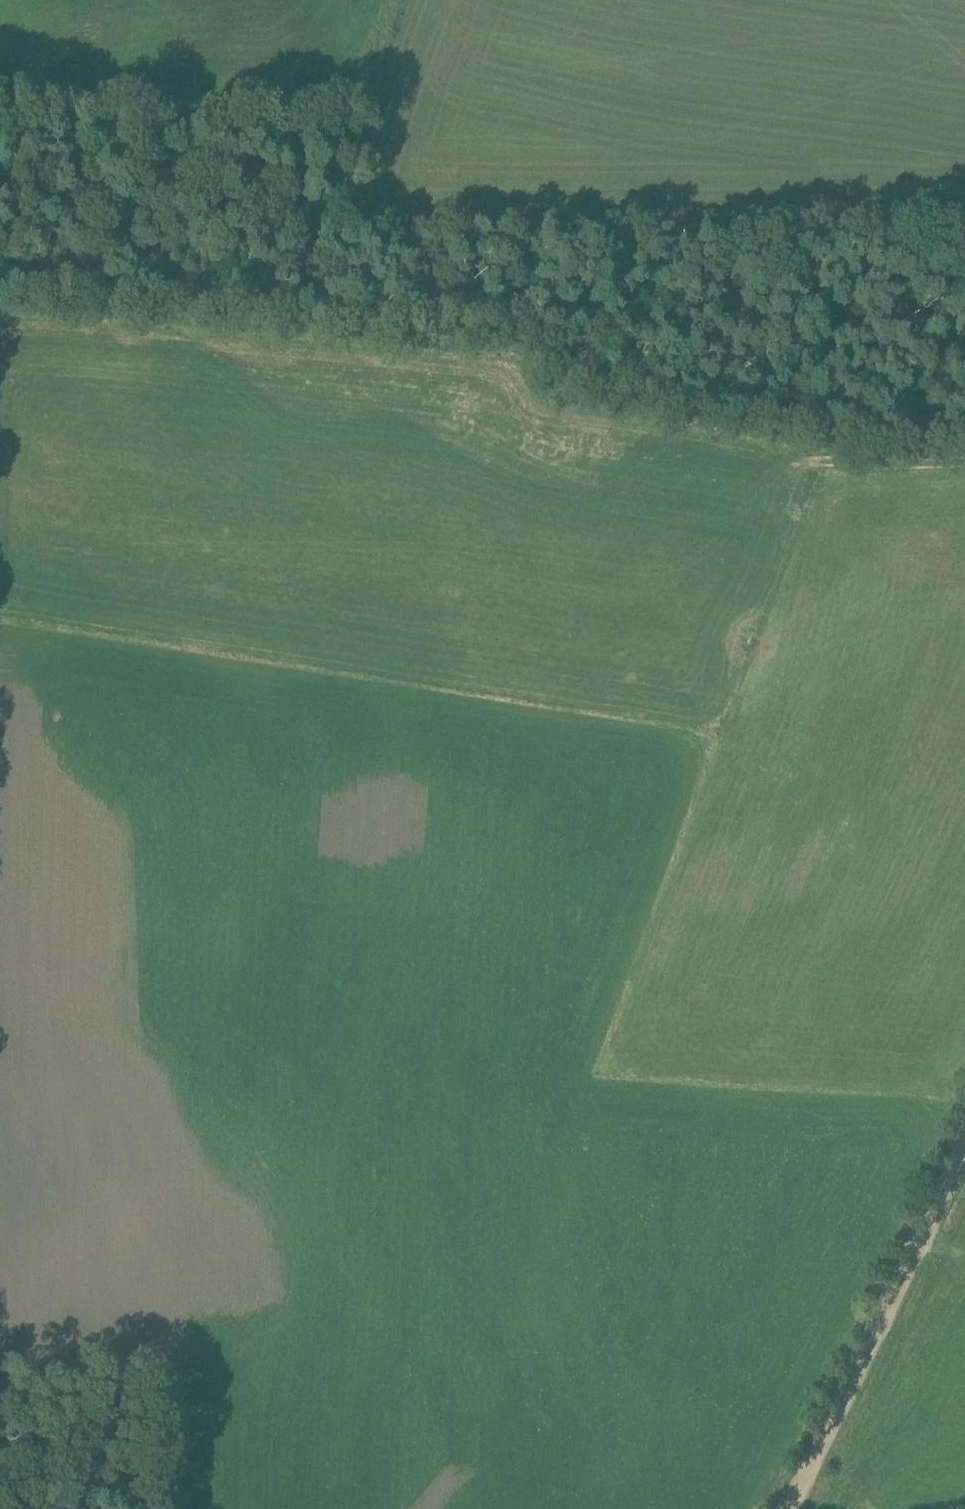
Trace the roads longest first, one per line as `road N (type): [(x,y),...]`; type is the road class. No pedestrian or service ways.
road 1 (track): [(964,1157),(797,1508)]

